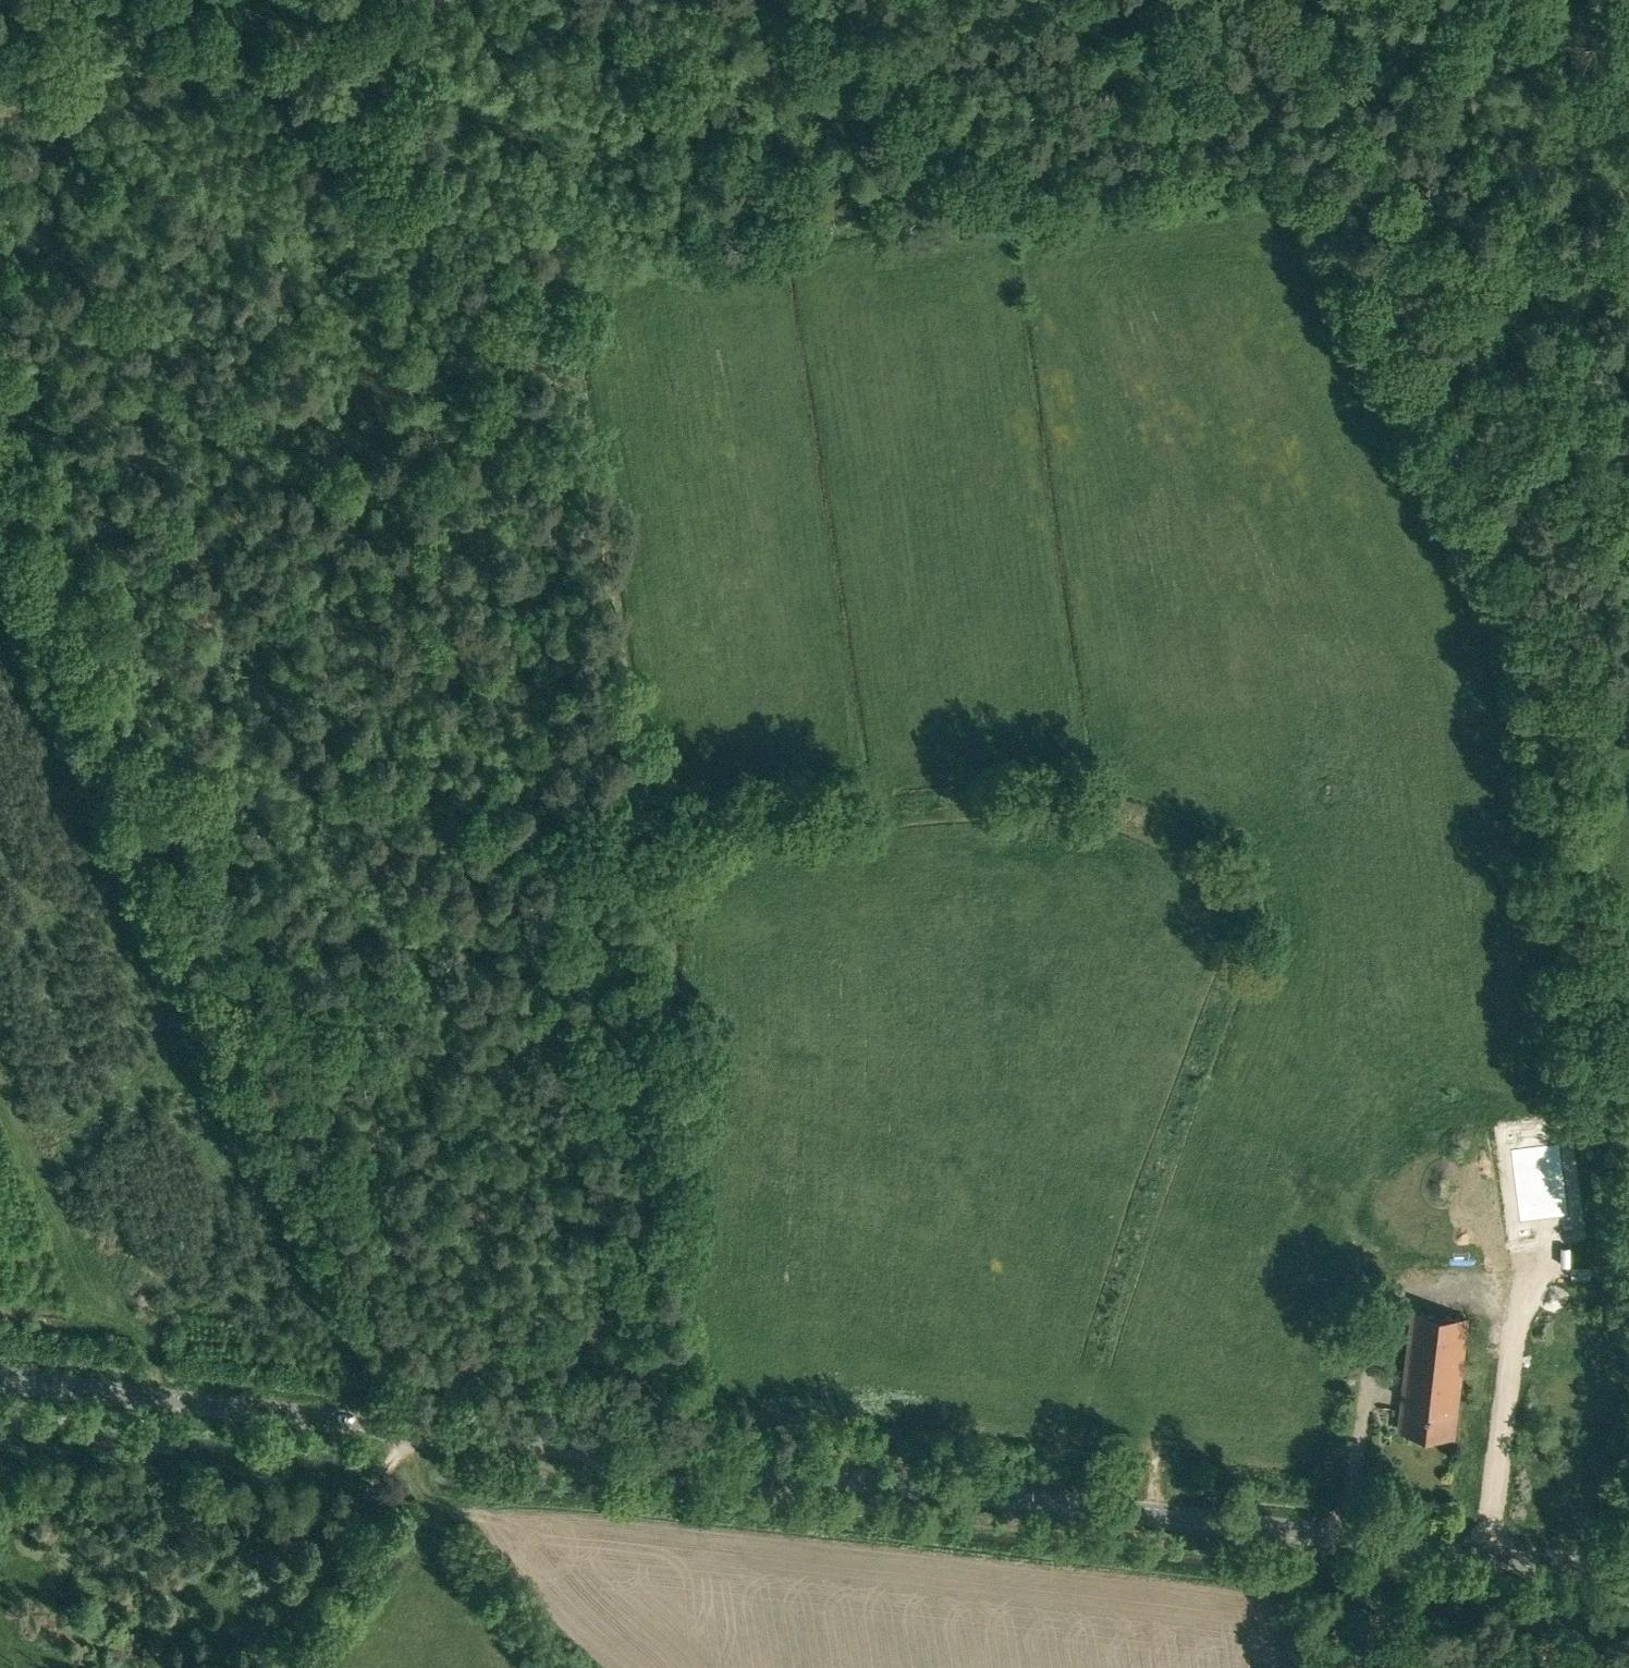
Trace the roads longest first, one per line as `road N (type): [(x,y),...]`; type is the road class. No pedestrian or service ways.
road 1 (tertiary): [(1628,1569),(0,1385)]

